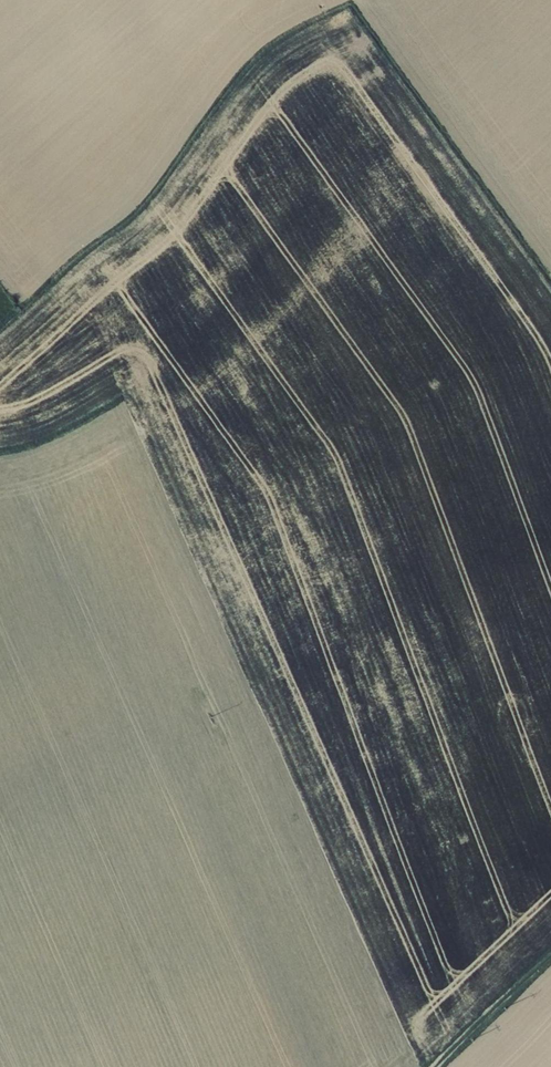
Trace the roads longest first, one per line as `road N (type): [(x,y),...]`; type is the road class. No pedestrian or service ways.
road 1 (track): [(434,1066),(550,960)]

